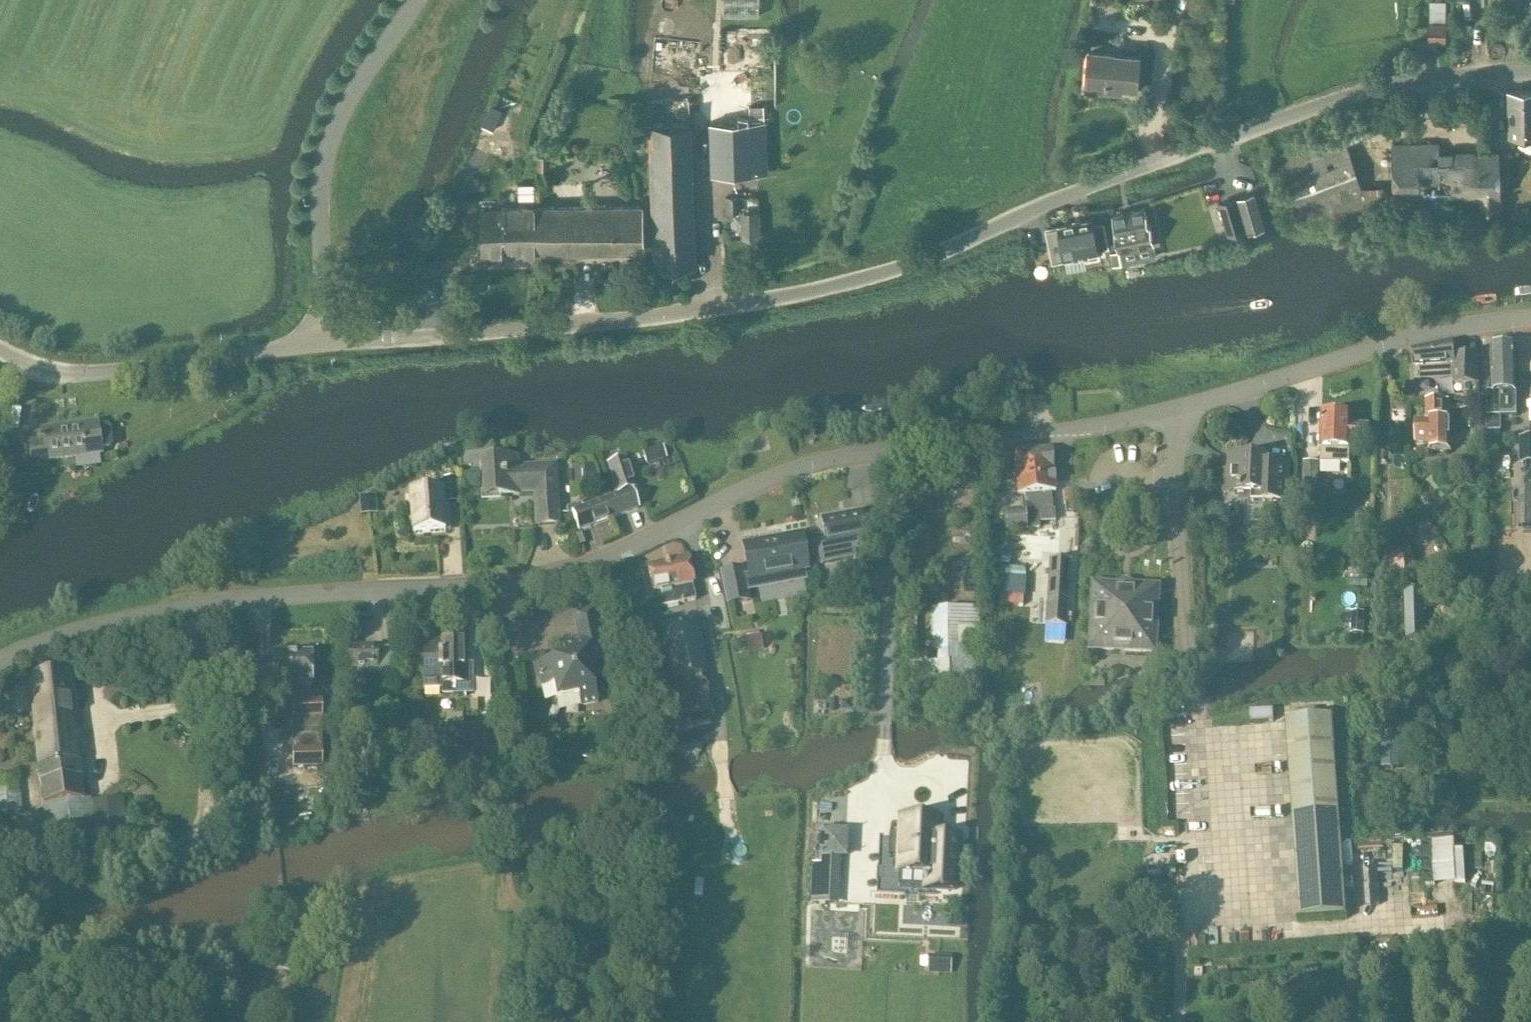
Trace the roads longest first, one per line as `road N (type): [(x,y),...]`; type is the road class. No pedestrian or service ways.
road 1 (tertiary): [(0,659),(133,618),(240,600),(517,583),(611,557),(800,466),(1091,425),(1260,385),(1382,345),(1530,315)]
road 2 (unclassified): [(327,343),(777,298),(879,274),(1165,157),(1362,91),(1530,73)]
road 3 (unclassified): [(327,343),(320,204),(326,163),(345,110),(418,0)]
road 4 (unclassified): [(0,349),(37,369),(71,375),(327,343)]

